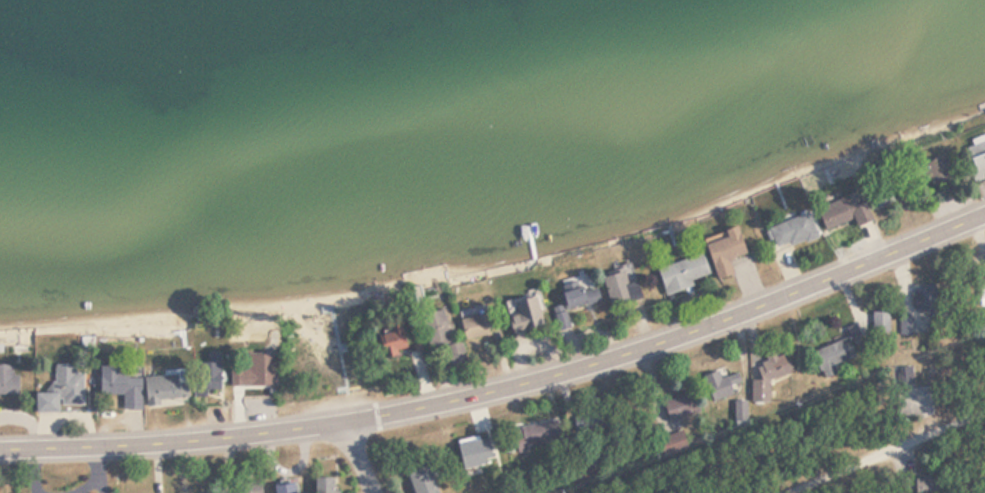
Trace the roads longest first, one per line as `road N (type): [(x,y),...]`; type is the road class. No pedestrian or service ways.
road 1 (primary): [(0,448),(158,445),(465,400),(732,319),(984,215)]
road 2 (residential): [(783,492),(984,412)]

